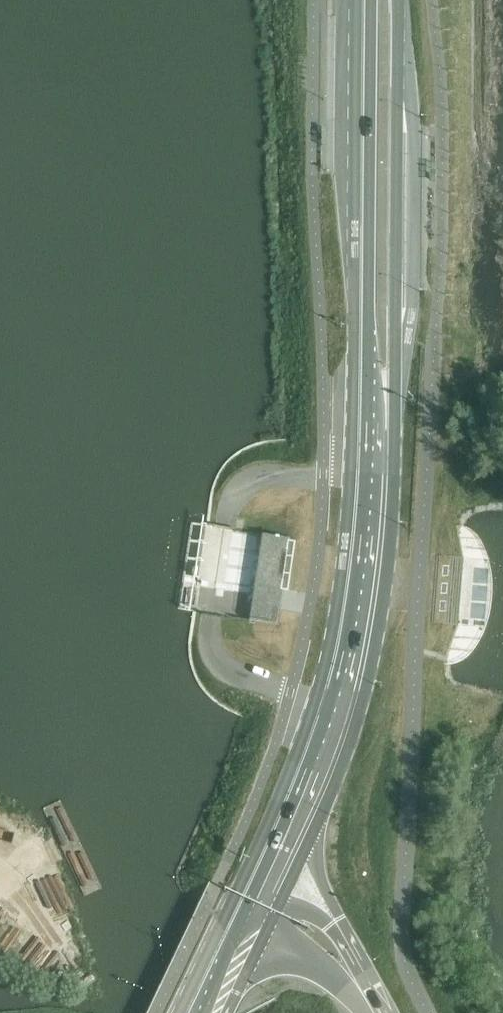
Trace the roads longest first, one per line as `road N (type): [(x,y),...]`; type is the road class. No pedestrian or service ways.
road 1 (primary): [(369,0),(369,333),(384,425)]
road 2 (primary): [(384,425),(395,340),(397,0)]
road 3 (primary): [(384,425),(364,629),(313,786)]
road 4 (tertiary): [(346,949),(317,860),(313,786)]
road 5 (tertiary): [(247,936),(359,988)]

